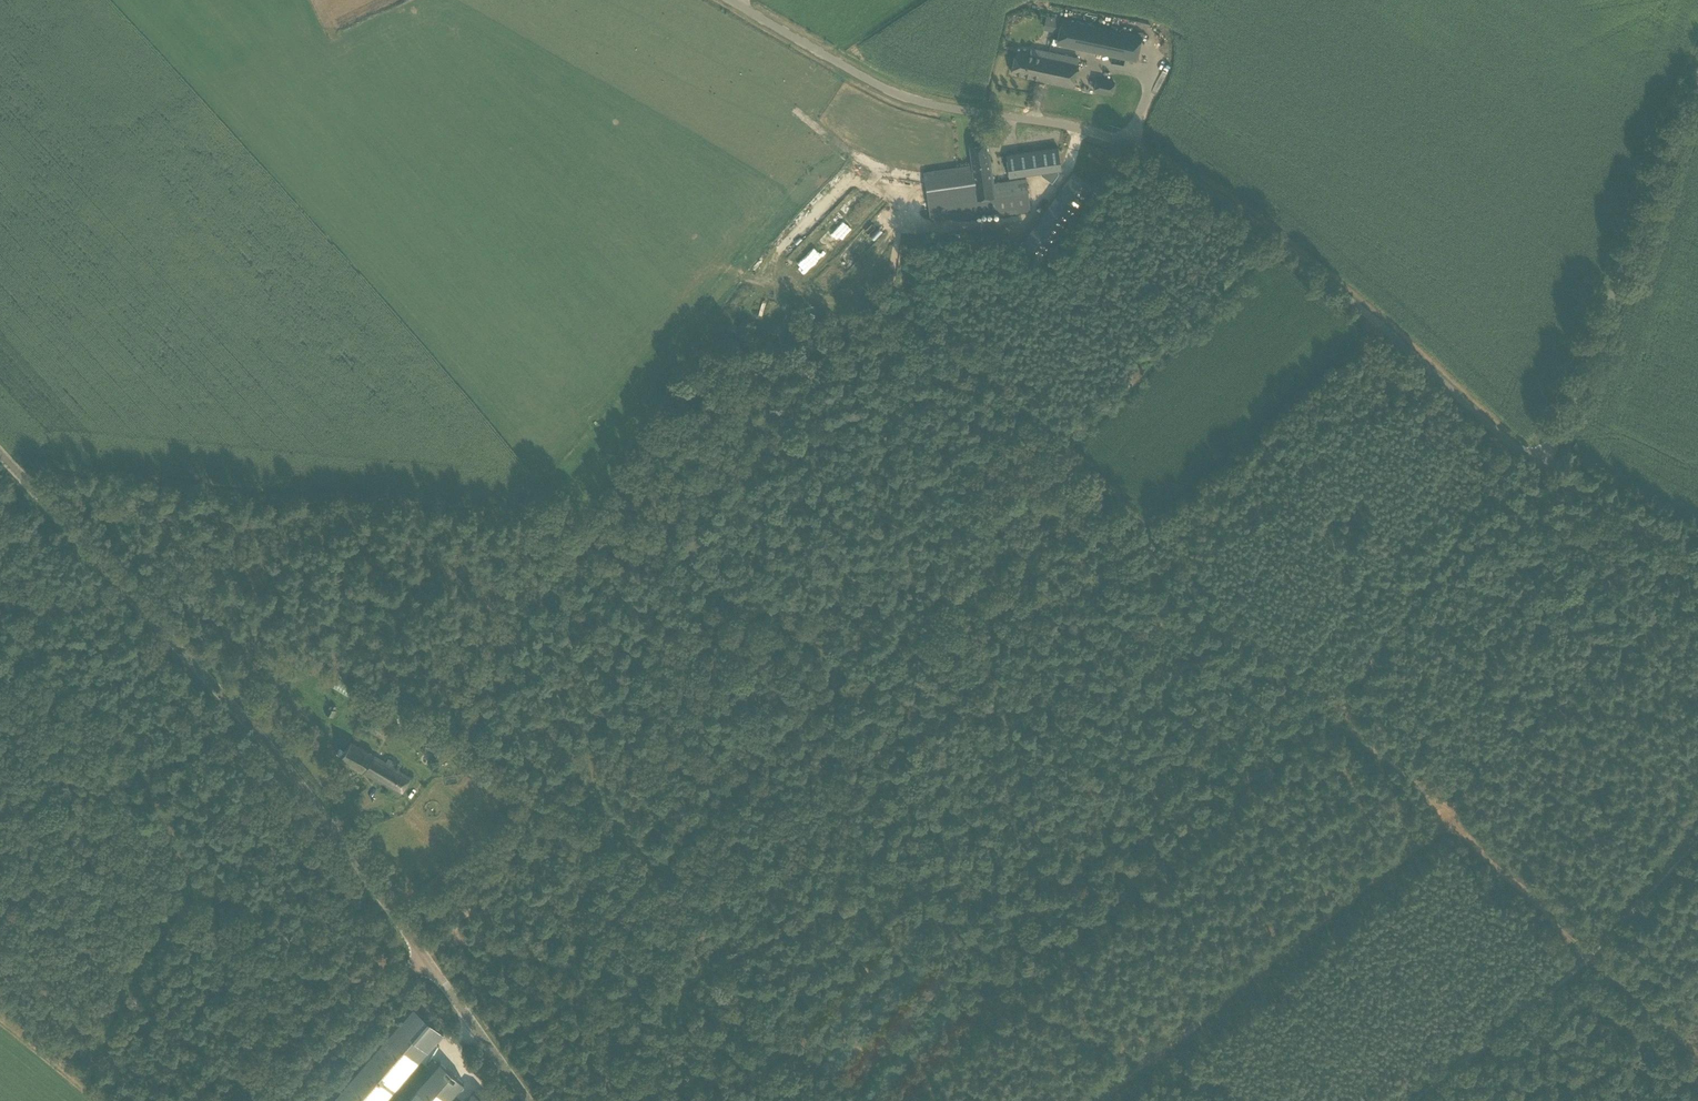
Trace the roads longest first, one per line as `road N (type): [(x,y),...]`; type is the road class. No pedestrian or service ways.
road 1 (unclassified): [(1541,465),(1337,288),(1173,173),(1074,128),(908,98),(730,0)]
road 2 (tertiary): [(426,955),(268,748),(0,453)]
road 3 (unclassified): [(1541,465),(1697,79)]
road 4 (track): [(1697,827),(1584,950),(1397,1100)]
road 5 (track): [(1450,817),(1153,1065)]
road 6 (track): [(1593,954),(1343,719)]
road 7 (track): [(1343,719),(1517,449)]
road 8 (unclassified): [(277,1100),(426,955)]
road 9 (unclassified): [(1697,563),(1541,465)]
road 10 (tertiary): [(529,1100),(426,955)]
road 11 (track): [(95,1100),(0,1025)]

